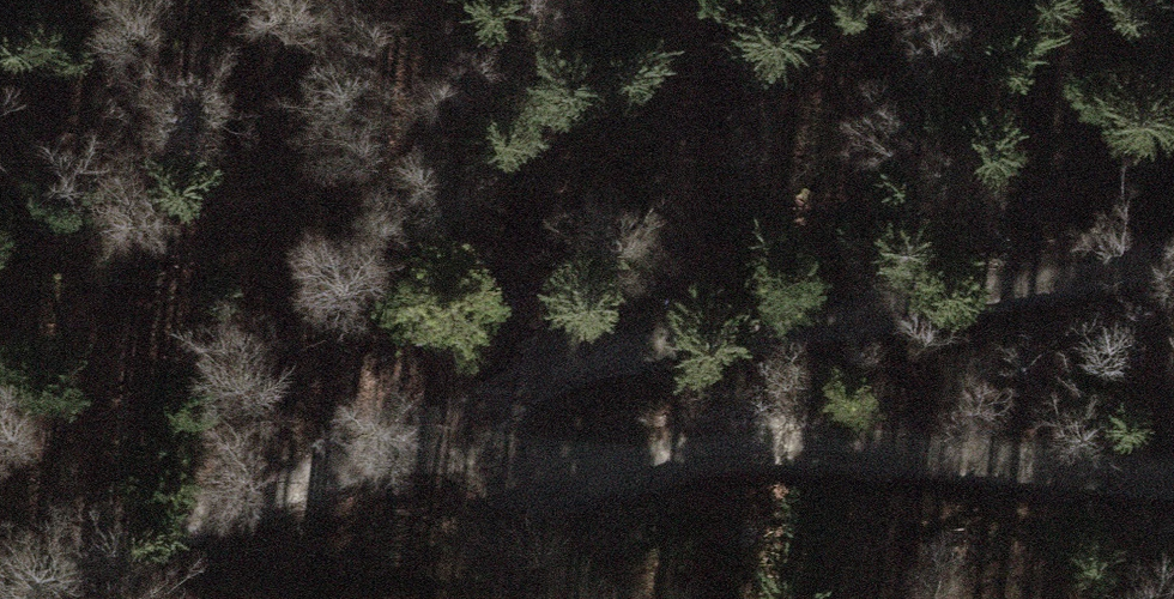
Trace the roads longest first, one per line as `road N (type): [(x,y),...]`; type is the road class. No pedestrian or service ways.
road 1 (track): [(0,597),(354,452),(664,447),(1173,478)]
road 2 (track): [(354,452),(641,362),(1173,262)]

